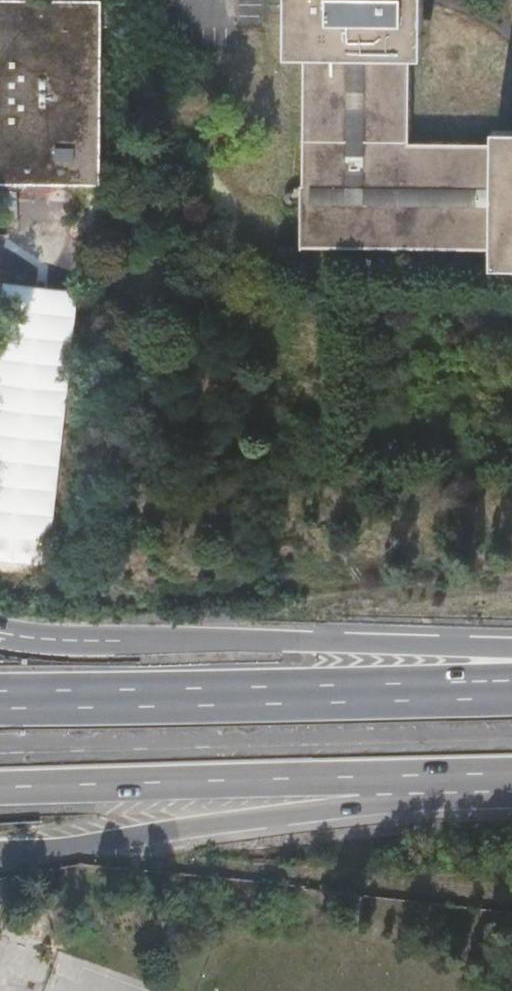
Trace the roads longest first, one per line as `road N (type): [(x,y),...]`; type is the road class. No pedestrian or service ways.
road 1 (trunk): [(511,648),(117,646),(0,633)]
road 2 (trunk): [(511,682),(0,701)]
road 3 (trunk): [(0,857),(342,807),(355,777)]
road 4 (trunk): [(0,786),(355,777)]
road 5 (trunk): [(355,777),(511,773)]

